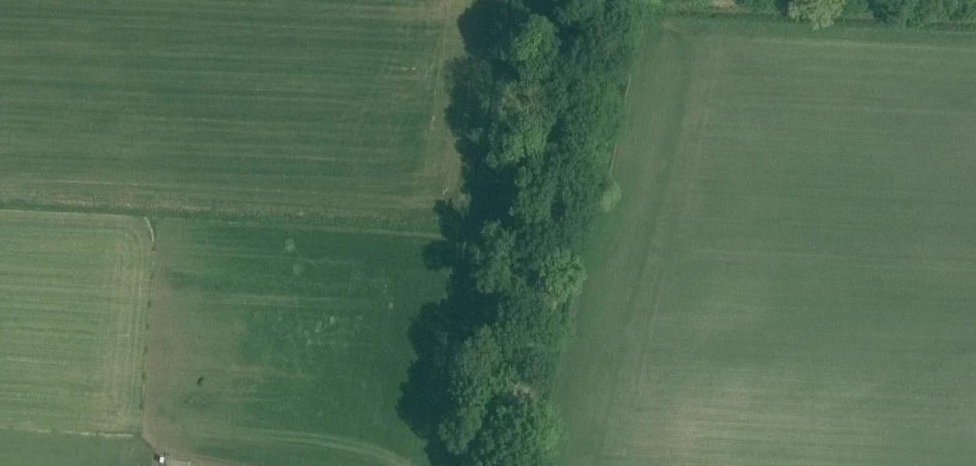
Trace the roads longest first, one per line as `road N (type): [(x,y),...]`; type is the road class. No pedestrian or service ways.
road 1 (unclassified): [(507,465),(599,0)]

